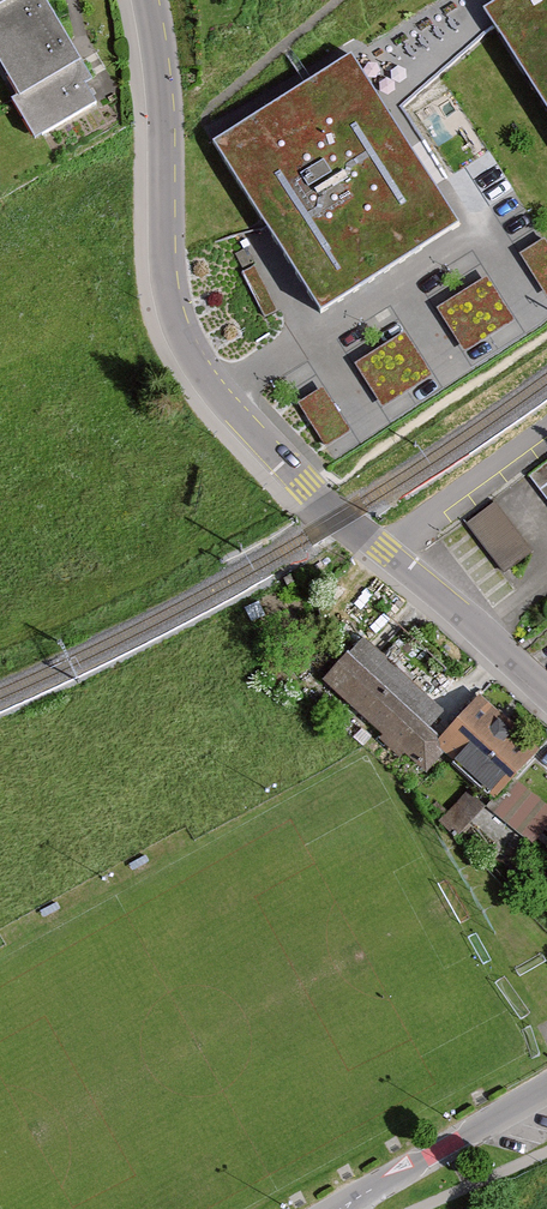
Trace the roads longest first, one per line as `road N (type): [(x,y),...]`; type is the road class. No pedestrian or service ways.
road 1 (residential): [(144,0),(161,97),(161,248),(169,317),(195,368),(219,400),(345,517),(546,690)]
road 2 (residential): [(546,1094),(348,1208)]

